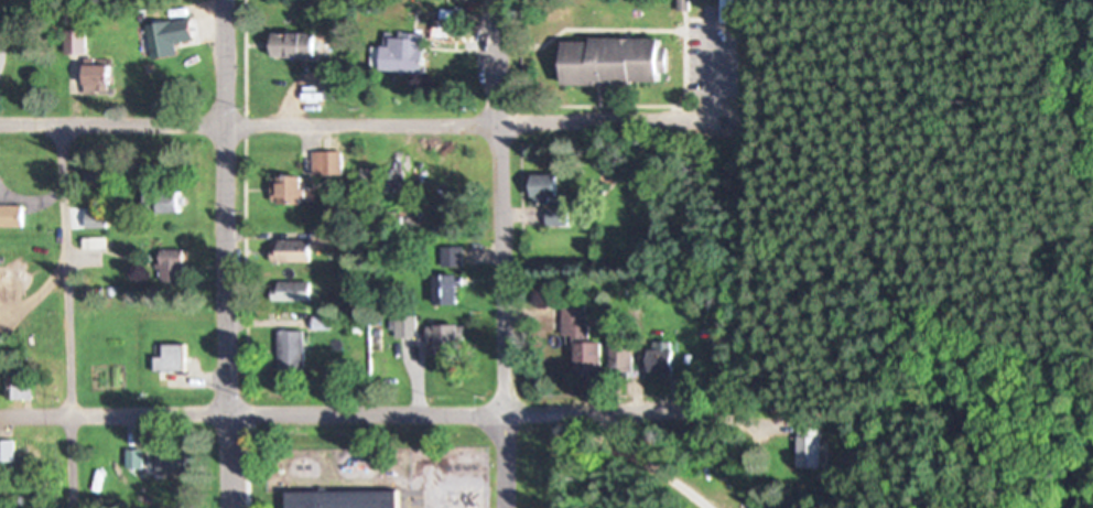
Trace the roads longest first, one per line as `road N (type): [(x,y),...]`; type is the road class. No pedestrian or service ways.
road 1 (residential): [(721,123),(0,122)]
road 2 (residential): [(227,507),(224,0)]
road 3 (residential): [(227,411),(659,415)]
road 4 (residential): [(498,0),(502,417)]
road 5 (residential): [(227,411),(0,413)]

